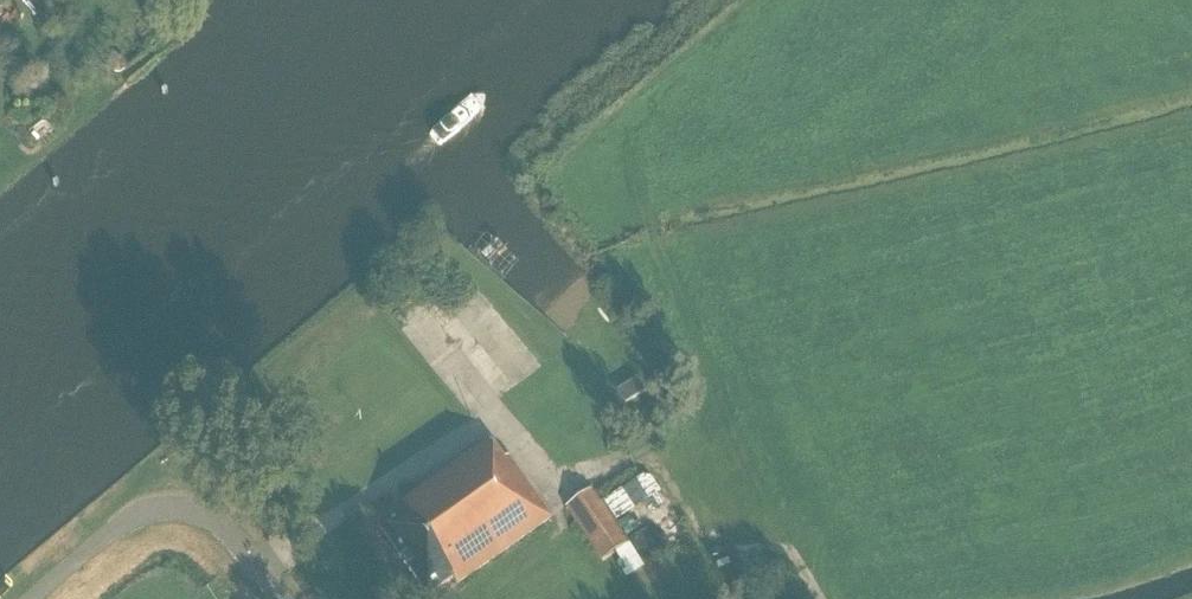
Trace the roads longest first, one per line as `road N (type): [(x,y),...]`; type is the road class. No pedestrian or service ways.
road 1 (unclassified): [(278,598),(221,523),(190,508),(139,511),(87,550)]

